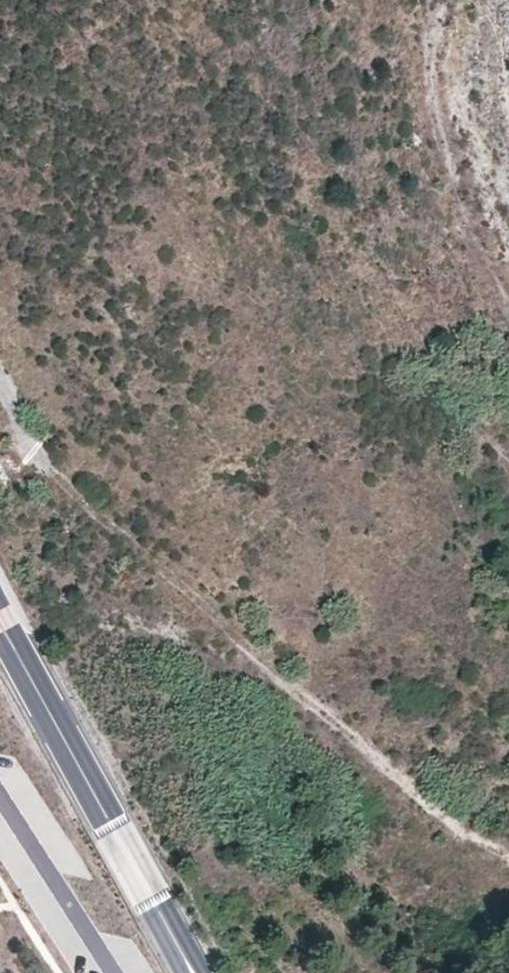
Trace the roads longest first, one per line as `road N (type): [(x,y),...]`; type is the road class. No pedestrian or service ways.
road 1 (tertiary): [(28,669),(194,972)]

